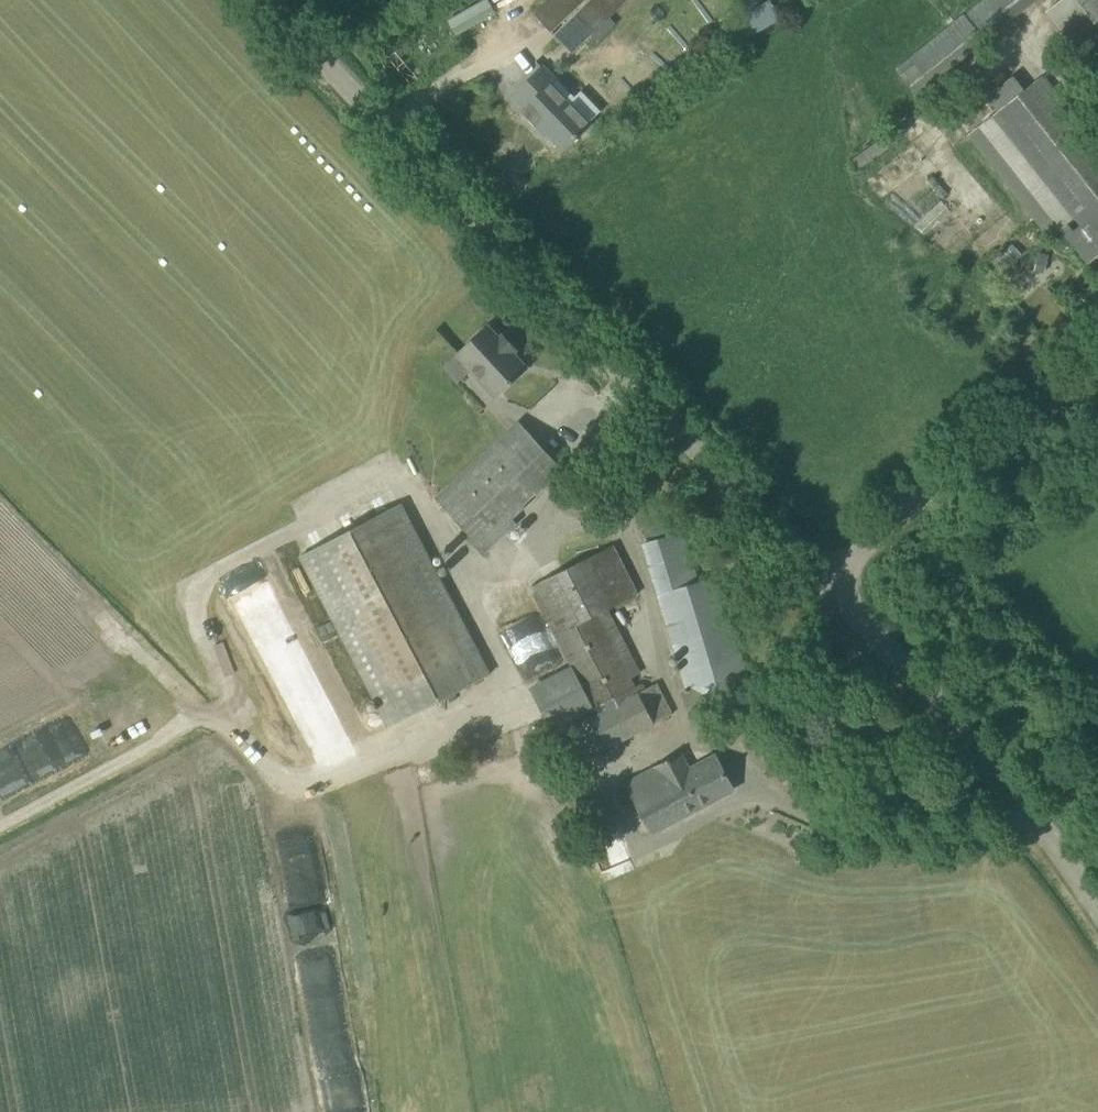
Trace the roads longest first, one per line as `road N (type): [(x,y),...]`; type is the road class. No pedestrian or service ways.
road 1 (unclassified): [(823,573),(453,196),(273,0)]
road 2 (unclassified): [(1097,891),(823,573)]
road 3 (unclassified): [(823,573),(1097,362)]

